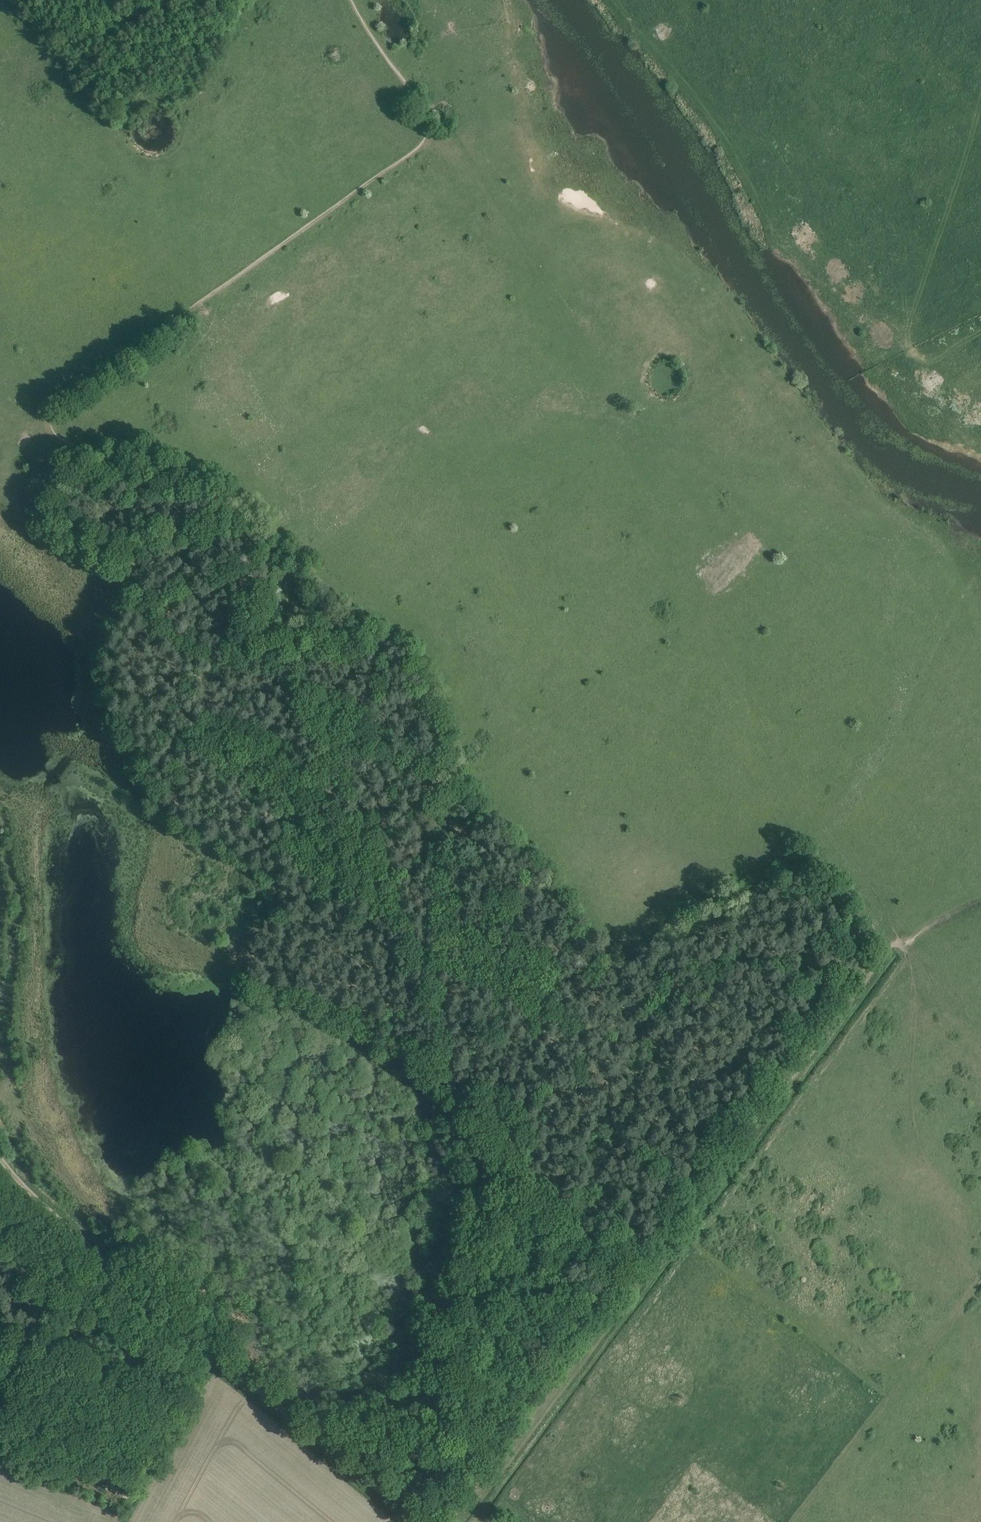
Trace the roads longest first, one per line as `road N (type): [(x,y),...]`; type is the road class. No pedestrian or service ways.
road 1 (track): [(420,1521),(73,1246),(21,1197),(0,1163)]

